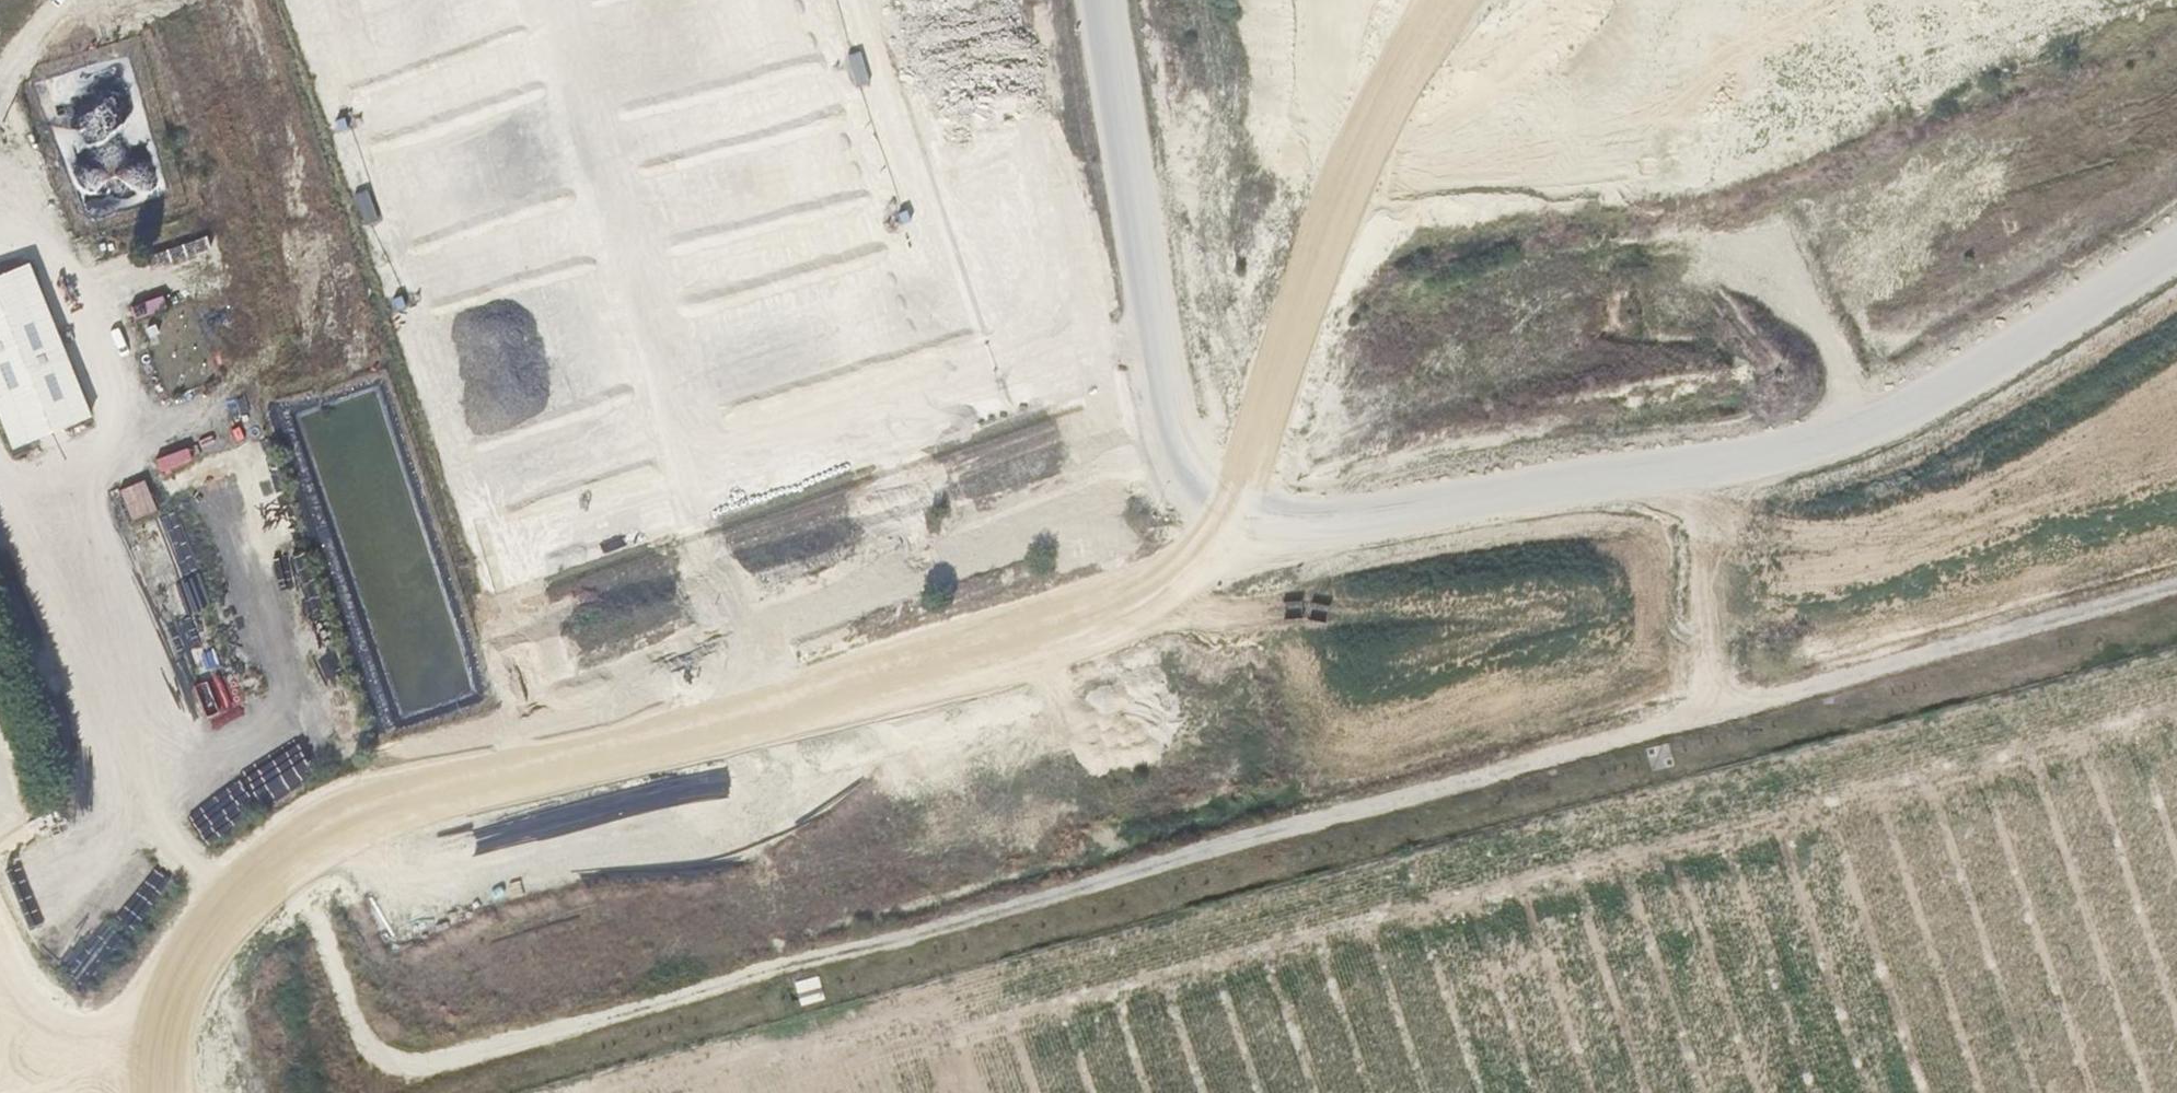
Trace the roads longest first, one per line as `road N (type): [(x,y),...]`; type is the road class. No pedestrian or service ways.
road 1 (track): [(0,918),(48,902),(103,853),(131,796),(139,739),(45,481)]
road 2 (track): [(0,485),(5,497),(130,448),(65,269),(46,237),(0,219)]

